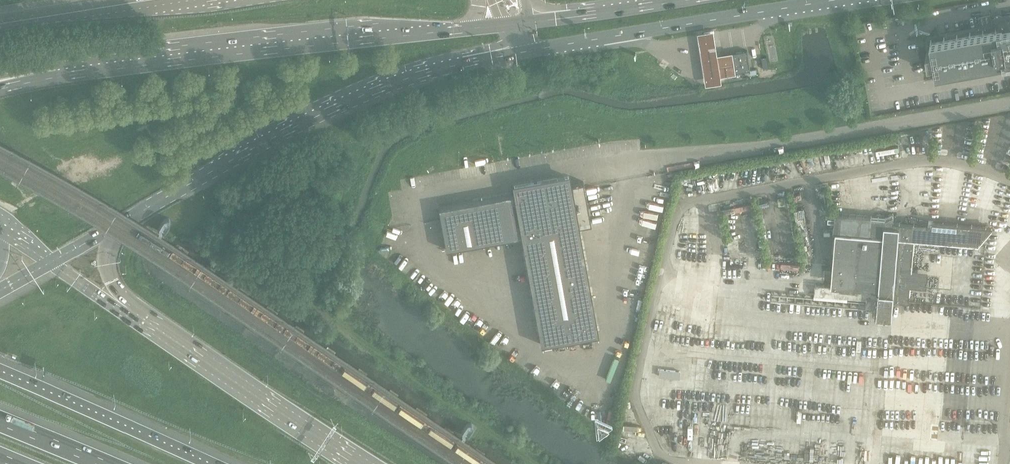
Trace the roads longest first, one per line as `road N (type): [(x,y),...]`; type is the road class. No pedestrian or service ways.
road 1 (primary): [(468,29),(269,43),(28,76)]
road 2 (primary): [(125,220),(379,84),(522,52)]
road 3 (track): [(203,222),(309,303),(349,161),(330,107)]
road 4 (primary): [(522,52),(852,0)]
road 5 (motorway): [(360,463),(128,308)]
road 6 (track): [(309,303),(535,463)]
road 7 (motorway): [(211,463),(0,370)]
road 8 (primary): [(693,0),(529,22)]
road 9 (secondary): [(0,24),(152,0)]

